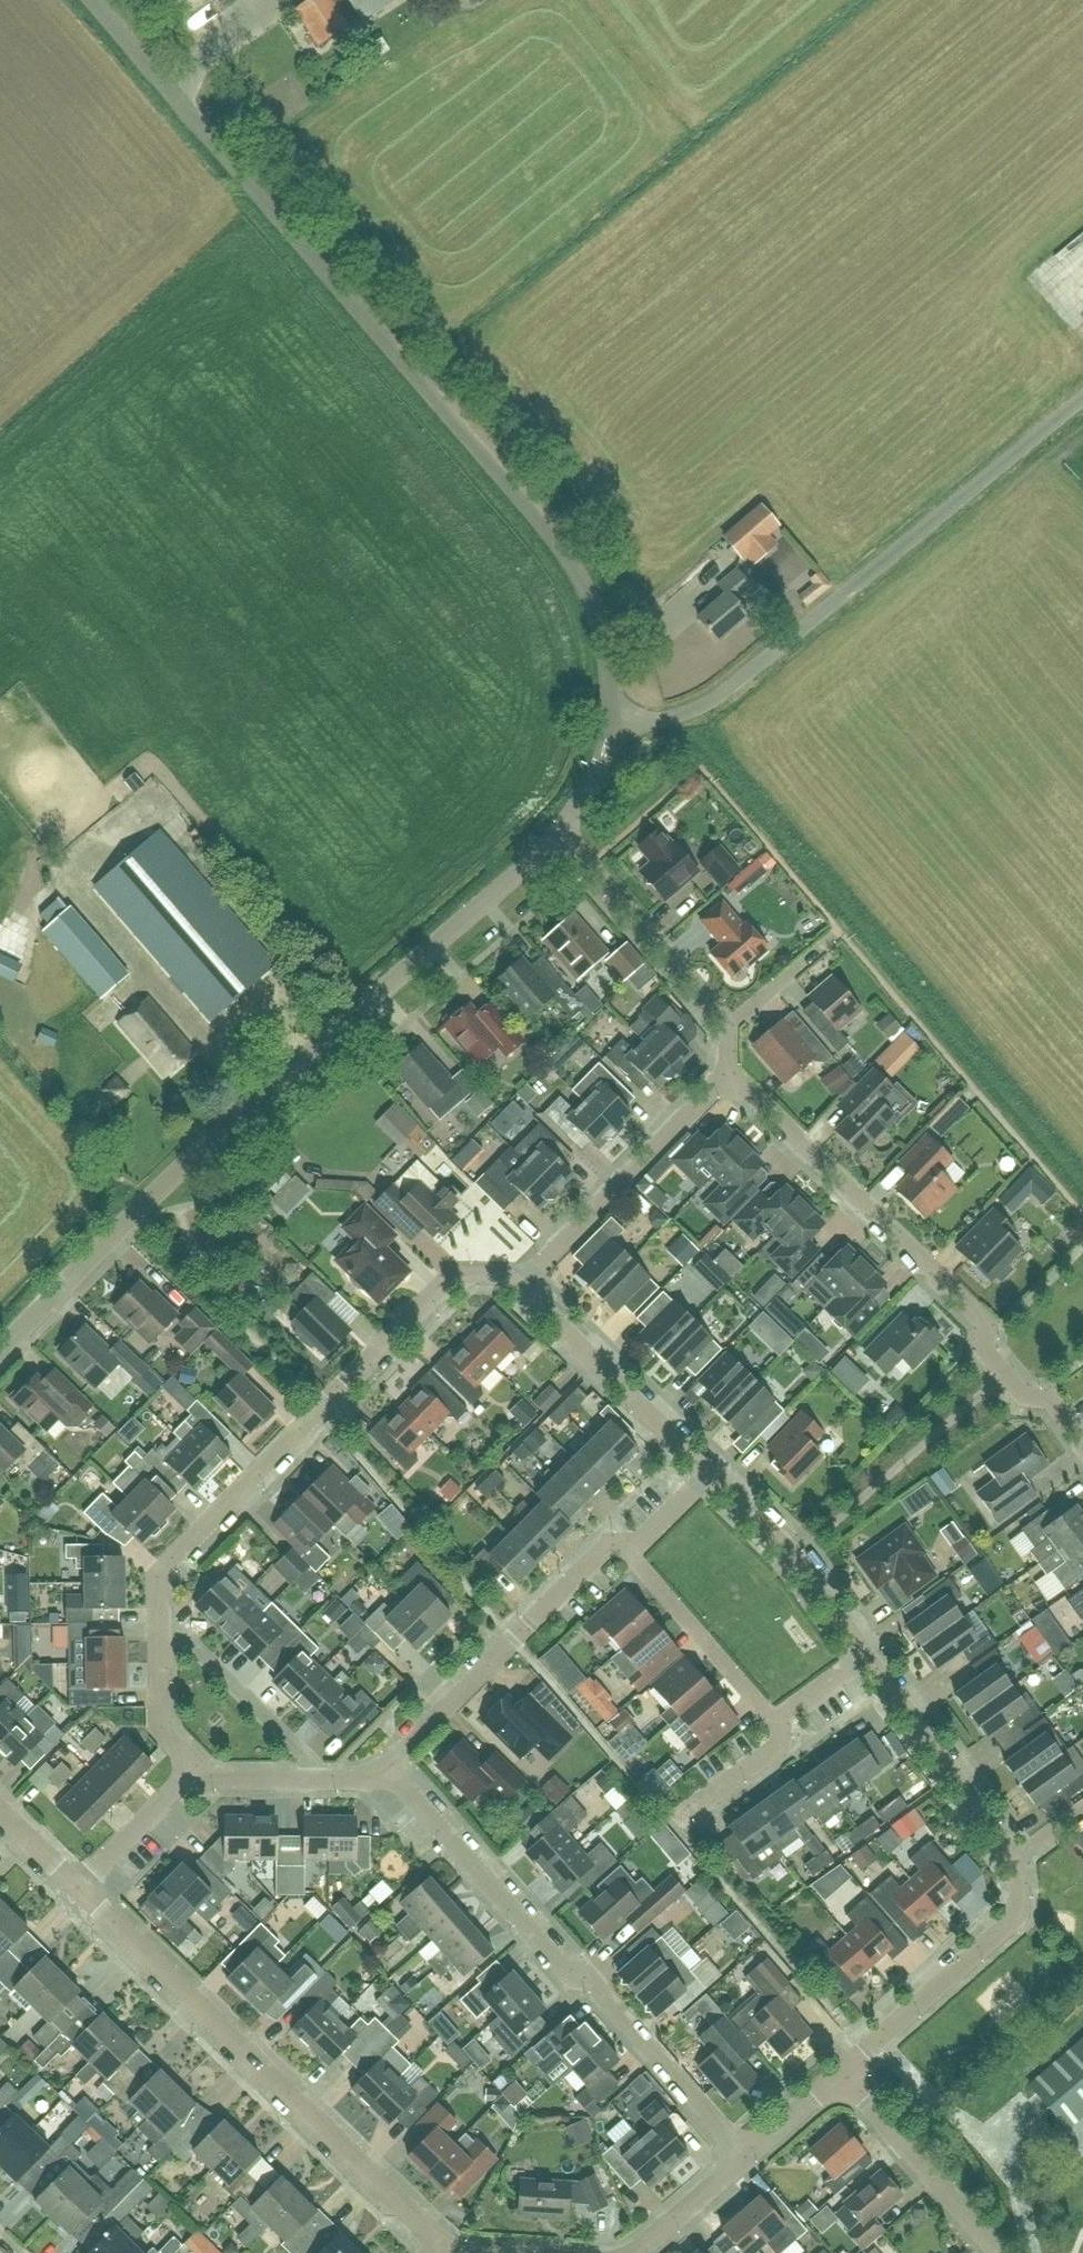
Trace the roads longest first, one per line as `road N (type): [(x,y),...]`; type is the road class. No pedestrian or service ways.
road 1 (unclassified): [(558,831),(600,763),(611,724),(606,651),(568,558),(92,0)]
road 2 (unclassified): [(0,1350),(134,1212),(558,831)]
road 3 (residential): [(519,1290),(508,1280),(448,1287),(158,1577),(160,1637)]
road 4 (residential): [(1082,1445),(1052,1401),(1022,1397),(1003,1374),(985,1349),(986,1323),(725,1070)]
road 5 (residential): [(747,2160),(598,1986),(570,1974),(386,1771)]
road 6 (residential): [(447,2252),(81,1890)]
road 7 (residential): [(386,1771),(609,1545),(621,1543)]
road 8 (residential): [(725,1070),(519,1290)]
road 9 (residential): [(838,2078),(1012,1921),(1020,1907),(1012,1860)]
road 10 (residential): [(710,1479),(519,1290)]
road 11 (residential): [(728,1025),(558,831)]
road 12 (residential): [(1012,1860),(864,1655)]
road 13 (residential): [(783,1729),(621,1543)]
road 14 (residential): [(1001,2252),(838,2078)]
road 15 (residential): [(864,1655),(792,1557),(710,1479)]
road 16 (residential): [(192,1773),(211,1782),(330,1781),(386,1771)]
road 17 (residential): [(81,1890),(192,1773)]
road 18 (residential): [(671,1824),(780,1745),(783,1729)]
road 19 (residential): [(192,1773),(164,1727),(160,1637)]
road 20 (residential): [(641,2252),(747,2160)]
road 21 (residential): [(728,1025),(832,936)]
road 22 (residential): [(747,2160),(838,2078)]

